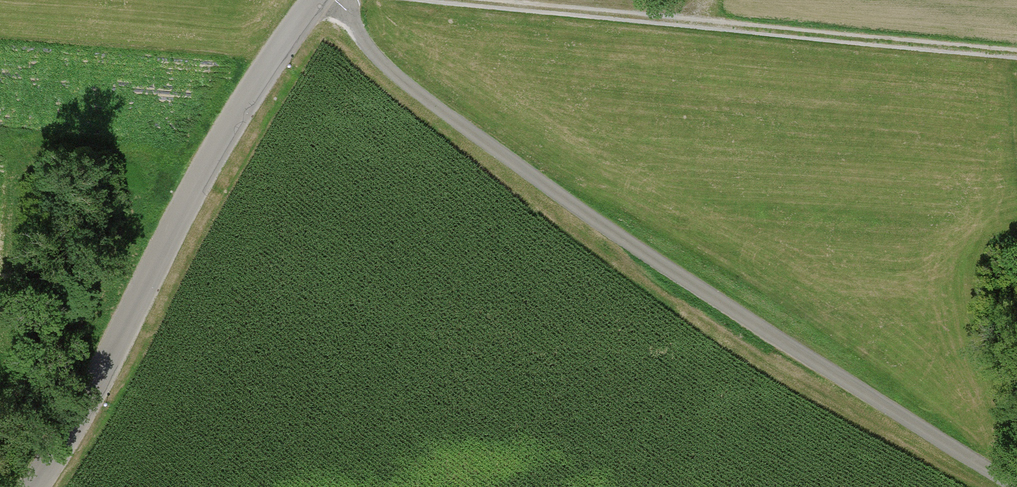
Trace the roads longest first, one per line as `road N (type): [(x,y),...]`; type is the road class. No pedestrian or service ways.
road 1 (track): [(1016,483),(629,248),(389,73),(335,0)]
road 2 (track): [(454,0),(1016,53)]
road 3 (unclassified): [(316,0),(219,140),(90,396),(34,486)]

